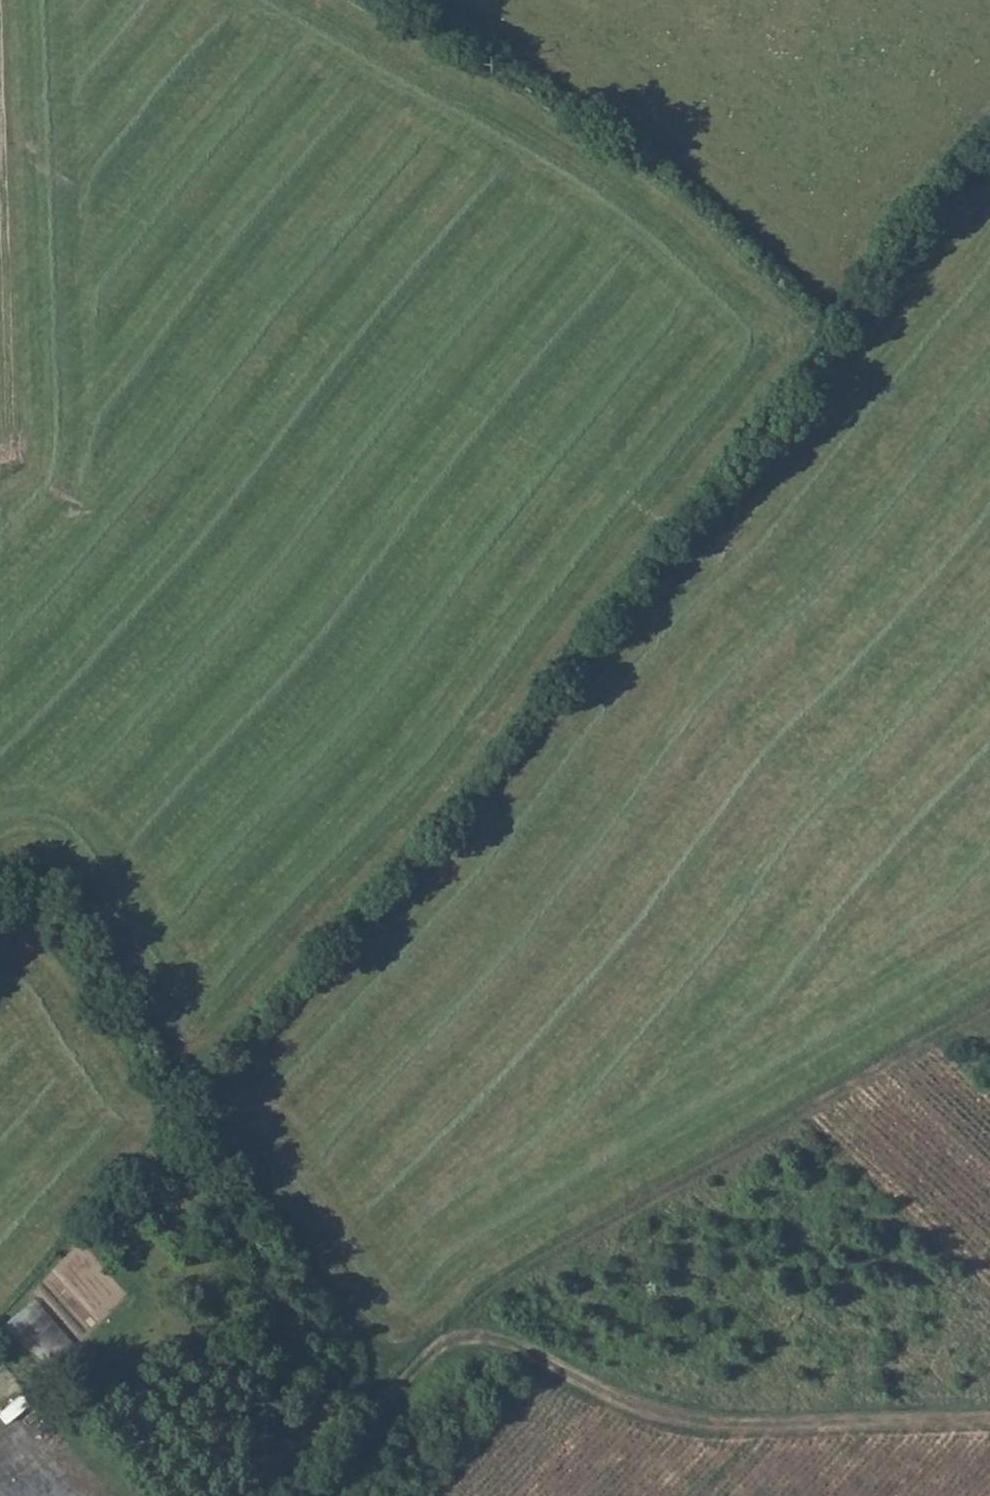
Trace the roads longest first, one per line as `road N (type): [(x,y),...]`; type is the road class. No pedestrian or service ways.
road 1 (track): [(322,1495),(433,1335),(463,1311),(603,1398),(679,1421),(989,1419)]
road 2 (track): [(463,1311),(989,1007)]

